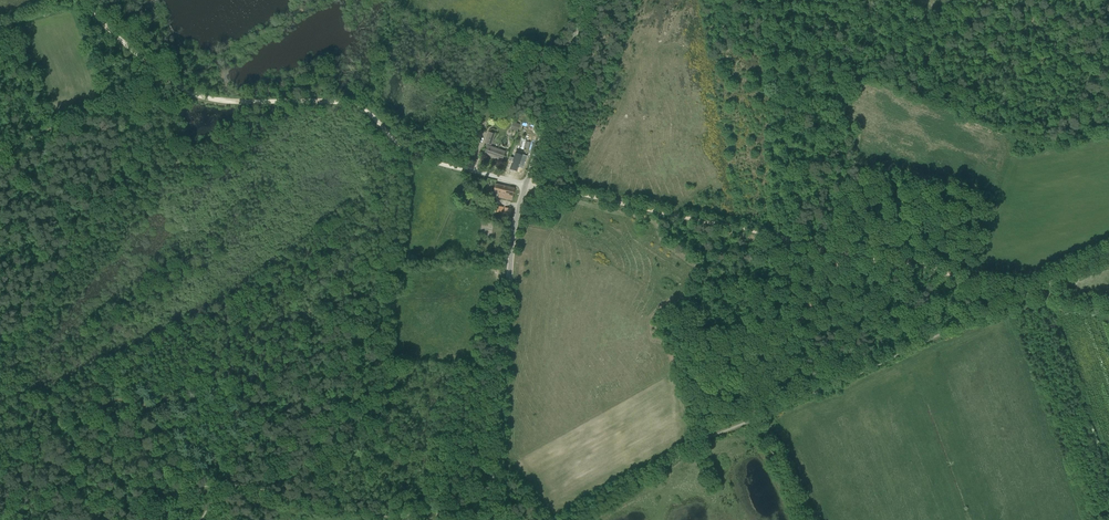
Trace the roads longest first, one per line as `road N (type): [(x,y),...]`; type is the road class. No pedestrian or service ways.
road 1 (unclassified): [(482,519),(513,230),(526,184)]
road 2 (track): [(0,357),(116,174),(128,124),(168,79)]
road 3 (track): [(844,251),(526,184)]
road 4 (track): [(168,79),(212,99),(353,106),(408,150),(465,168)]
road 5 (track): [(425,519),(354,516),(252,488),(216,486)]
road 6 (track): [(1033,291),(844,251)]
road 7 (unclassified): [(526,184),(584,0)]
road 8 (track): [(755,419),(769,362),(844,251)]
road 9 (track): [(0,151),(168,79)]

